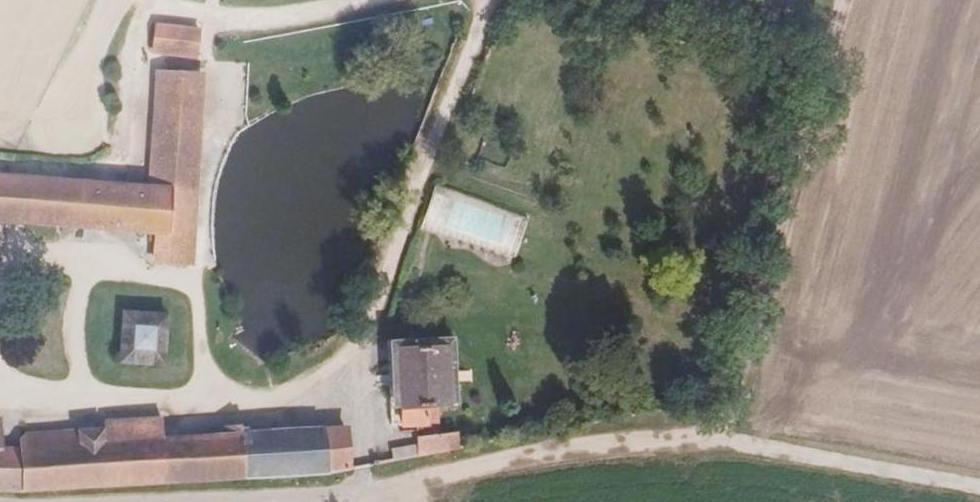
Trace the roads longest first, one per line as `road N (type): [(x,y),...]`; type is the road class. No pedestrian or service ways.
road 1 (track): [(979,488),(697,439),(512,462)]
road 2 (unclassified): [(54,501),(316,496),(512,462)]
road 3 (track): [(838,0),(725,444)]

